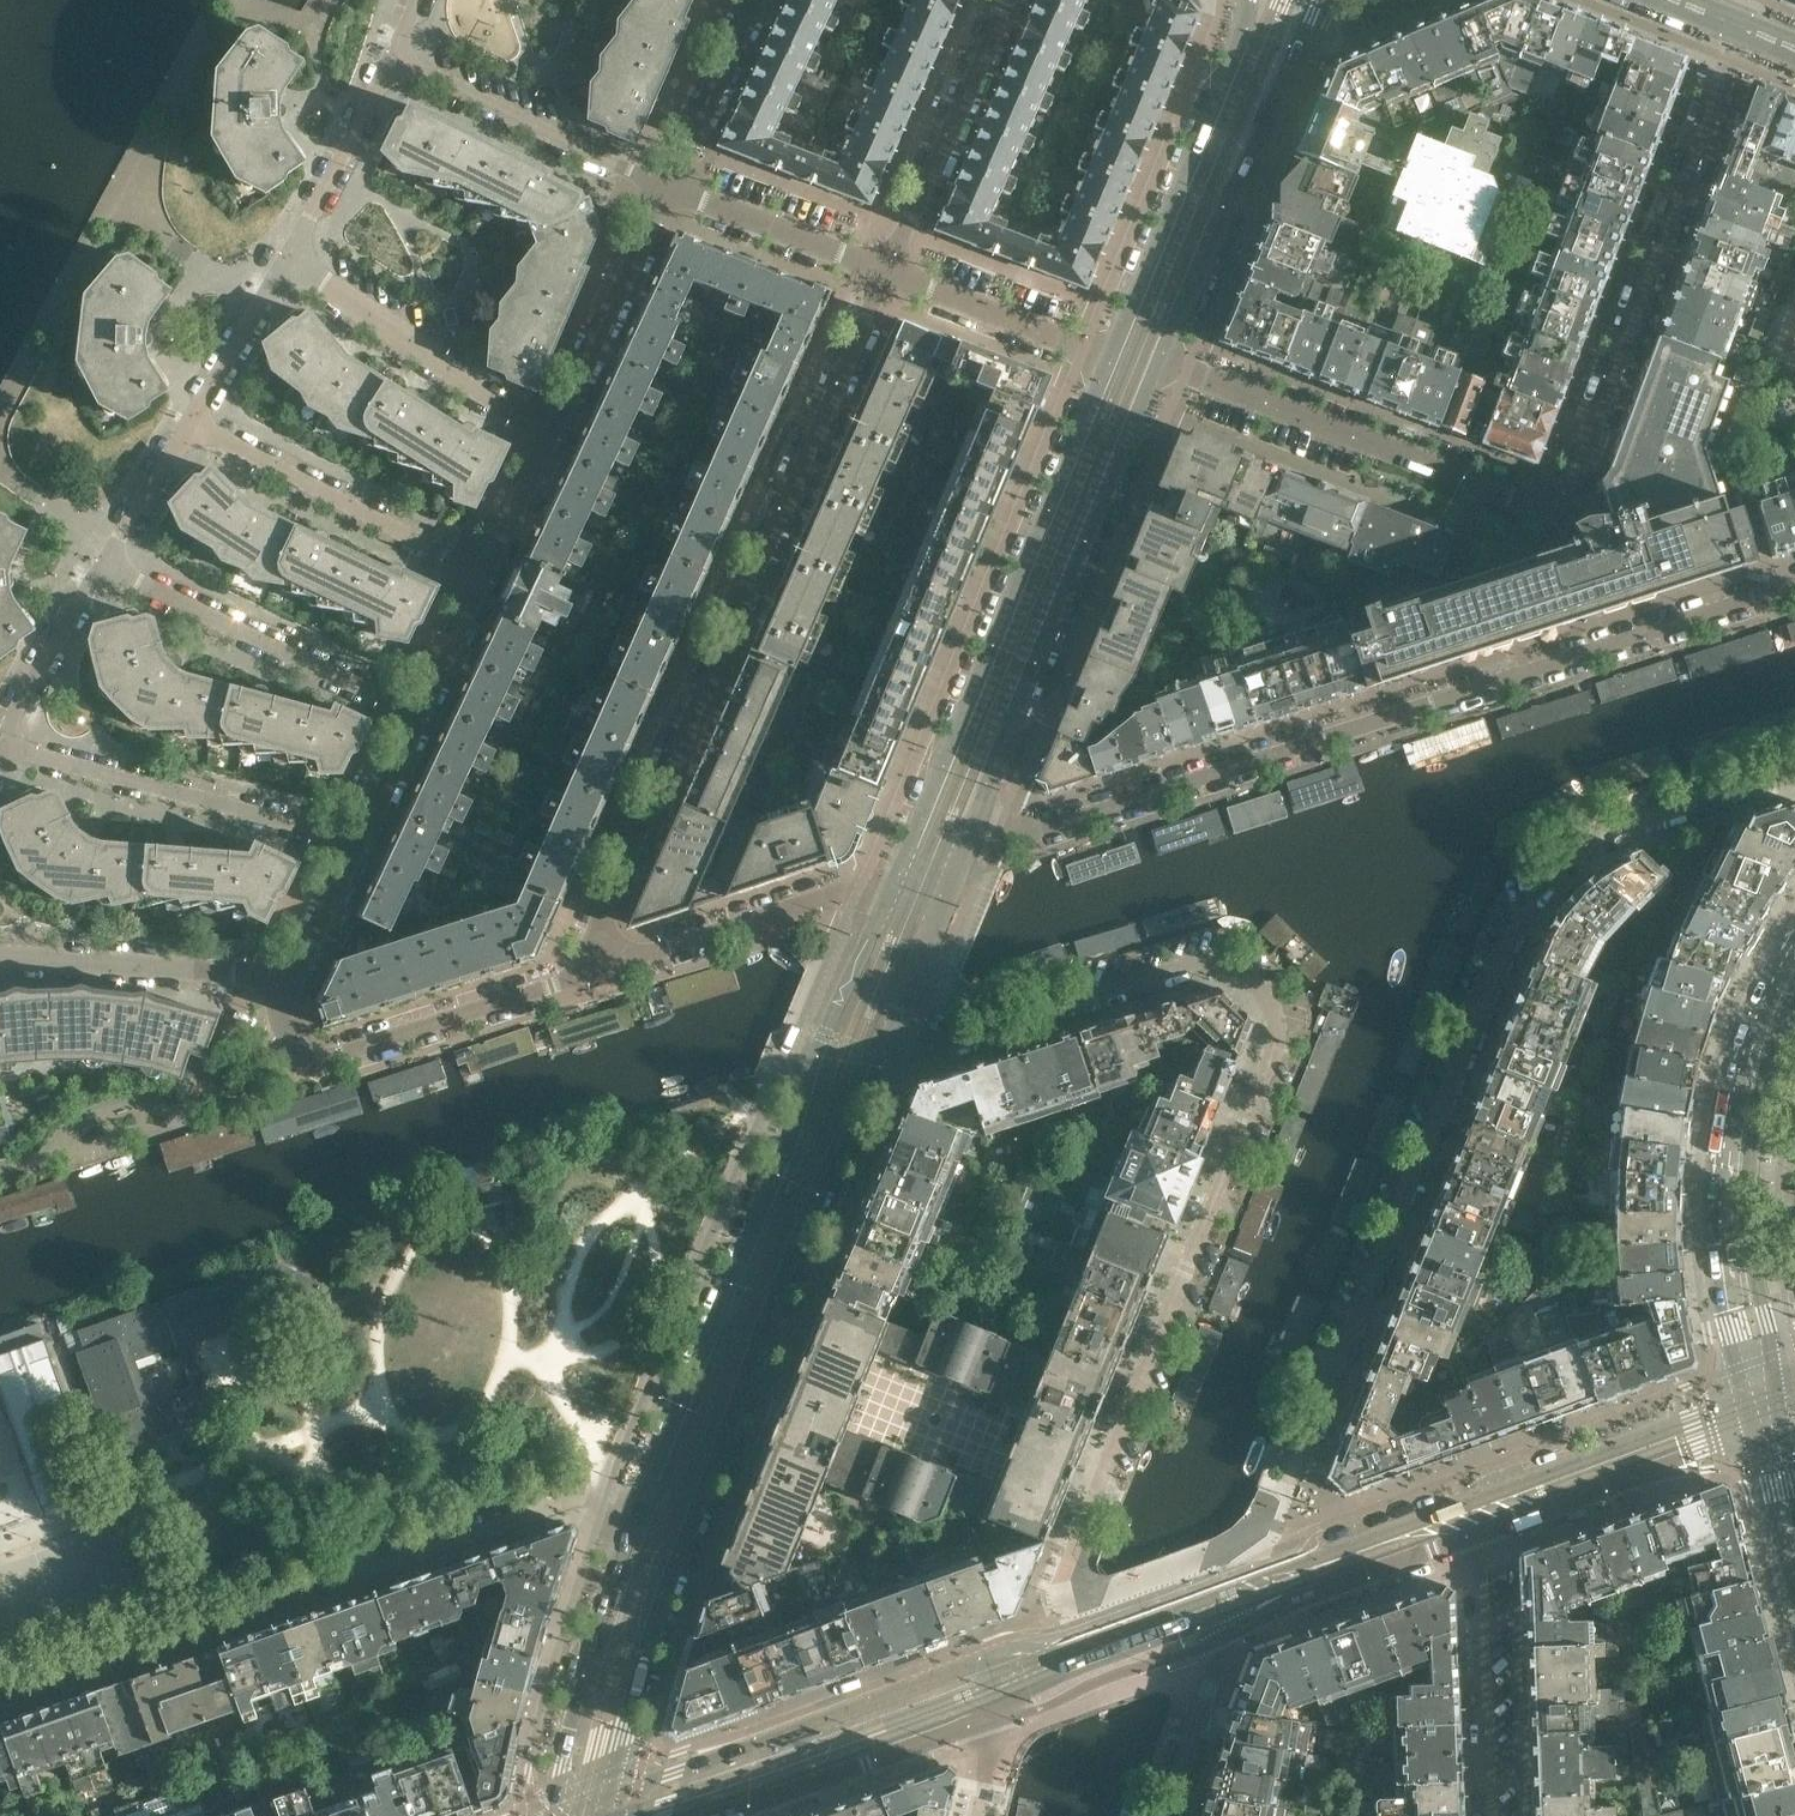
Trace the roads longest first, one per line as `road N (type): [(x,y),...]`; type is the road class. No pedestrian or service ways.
road 1 (residential): [(1247,1593),(1515,921),(1546,876),(1588,840),(1637,818),(1794,776)]
road 2 (residential): [(1794,586),(959,860)]
road 3 (tertiary): [(609,1792),(690,1522),(831,1153),(880,1056)]
road 4 (residential): [(1261,989),(1280,1035),(1043,1624),(1008,1684)]
road 5 (residential): [(614,963),(601,920),(887,274)]
road 6 (residential): [(0,1697),(570,1501),(605,1507),(625,1535)]
road 7 (tertiary): [(1112,358),(896,877)]
road 8 (residential): [(1767,1403),(1247,1593)]
road 9 (tertiary): [(823,1034),(789,1149),(625,1535)]
road 10 (tertiary): [(959,860),(1163,361)]
road 11 (residential): [(1741,27),(1560,518)]
road 12 (primary): [(1767,1403),(1742,1305),(1734,1154),(1769,1000),(1794,958)]
road 13 (unclassified): [(1560,518),(1163,361)]
road 14 (residential): [(1008,1684),(952,1675),(609,1792)]
road 15 (unclassified): [(880,1056),(904,1058),(1218,967),(1261,989)]
road 16 (residential): [(614,963),(326,1061),(303,1051),(286,1021),(288,987)]
road 17 (tertiary): [(1163,361),(1320,0)]
road 18 (tertiary): [(1250,0),(1112,358)]
road 19 (residential): [(360,839),(0,748)]
road 20 (residential): [(414,718),(102,569)]
road 21 (residential): [(480,587),(186,430)]
road 22 (residential): [(1475,1535),(1717,1442),(1767,1403)]
road 23 (residential): [(554,432),(288,262)]
road 24 (residential): [(666,186),(391,57)]
road 25 (residential): [(713,1815),(998,1718)]
road 26 (residential): [(887,274),(1004,0)]
road 27 (residential): [(896,877),(614,963)]
road 28 (residential): [(288,987),(0,956)]
road 29 (tertiary): [(625,1535),(554,1815)]
road 30 (residential): [(1497,1815),(1475,1535)]
road 31 (residential): [(554,432),(666,186)]
road 32 (residential): [(1233,1626),(1475,1535)]
road 33 (residential): [(1247,1593),(1008,1684)]
road 34 (residential): [(887,274),(1112,358)]
road 35 (residential): [(666,186),(887,274)]
road 36 (residential): [(391,57),(288,262)]
road 37 (tertiary): [(880,1056),(959,860)]
road 38 (residential): [(102,569),(0,748)]
road 39 (residential): [(666,186),(752,0)]
road 40 (residential): [(1173,1815),(1233,1626)]
road 41 (residential): [(288,262),(186,430)]
road 42 (tertiary): [(896,877),(823,1034)]
road 43 (residential): [(480,587),(554,432)]
road 44 (residential): [(288,987),(360,839)]
road 45 (residential): [(186,430),(102,569)]
road 46 (residential): [(414,718),(480,587)]
road 47 (residential): [(360,839),(414,718)]
road 48 (primary): [(1794,1523),(1767,1403)]

